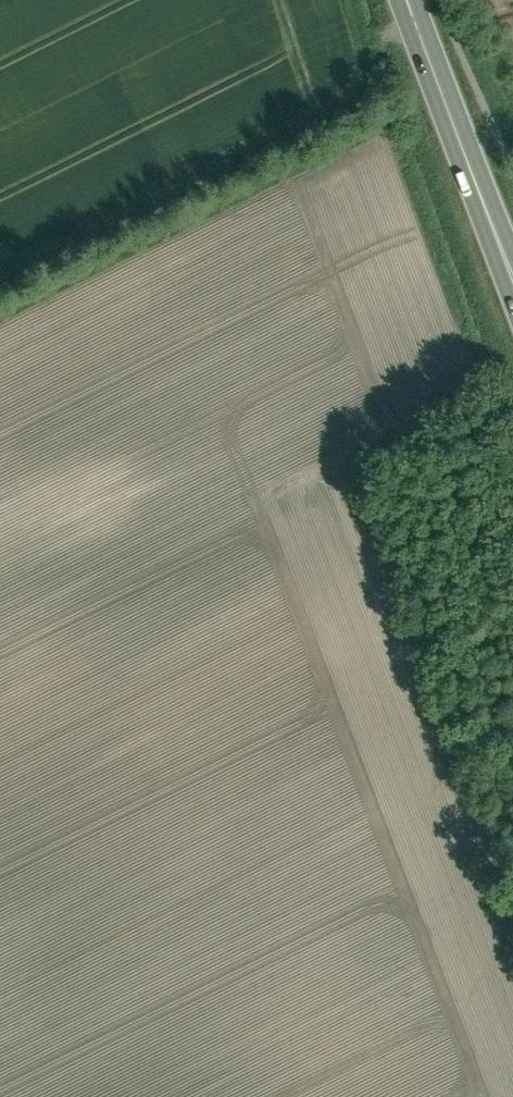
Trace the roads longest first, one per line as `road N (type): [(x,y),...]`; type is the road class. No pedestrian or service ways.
road 1 (primary): [(409,0),(512,273)]

